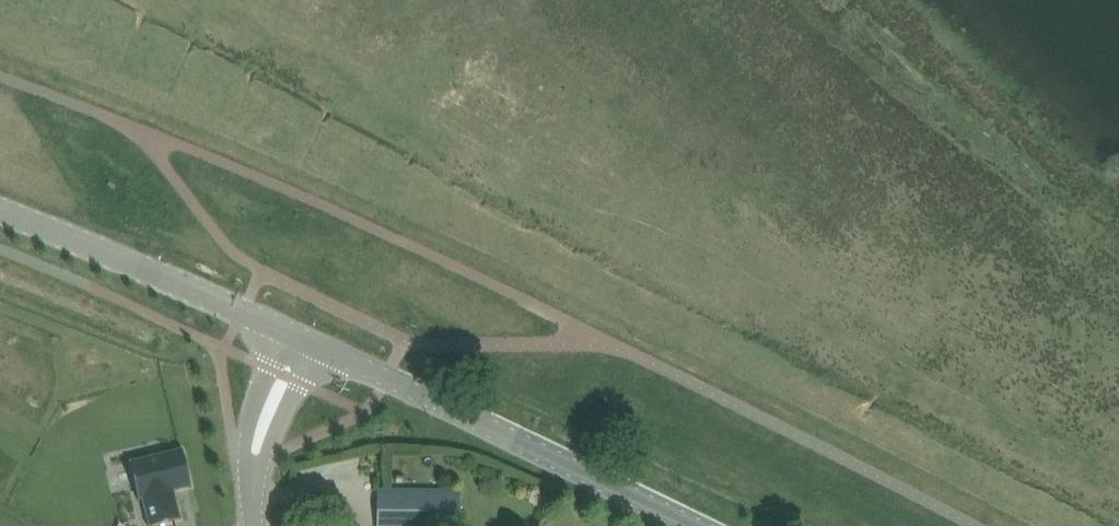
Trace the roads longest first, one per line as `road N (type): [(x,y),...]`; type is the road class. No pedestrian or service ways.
road 1 (tertiary): [(695,525),(318,348)]
road 2 (tertiary): [(290,335),(0,209)]
road 3 (tertiary): [(290,335),(250,417),(243,445),(250,498)]
road 4 (tertiary): [(250,498),(318,348)]

